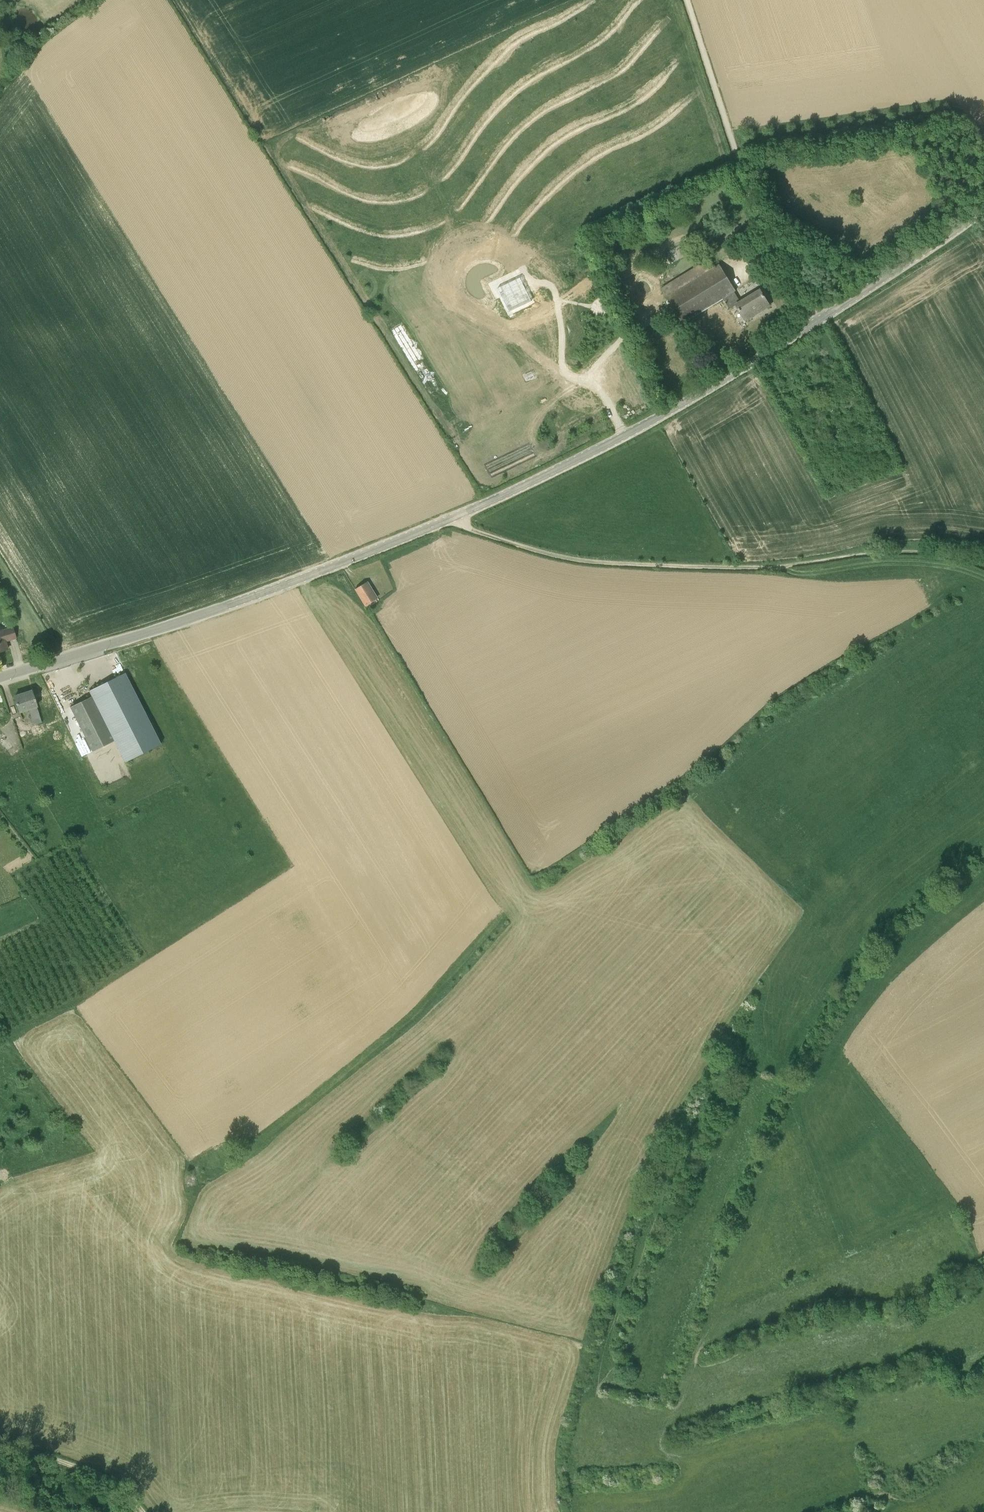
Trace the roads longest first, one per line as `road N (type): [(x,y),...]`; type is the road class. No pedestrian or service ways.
road 1 (unclassified): [(0,677),(280,586),(462,514),(640,427),(815,321)]
road 2 (track): [(974,560),(904,551),(767,567),(615,563),(520,546),(455,517)]
road 3 (unclassified): [(815,321),(750,196),(687,0)]
road 4 (unclassified): [(815,321),(983,210)]
road 5 (track): [(143,1511),(111,1479),(0,1447)]

